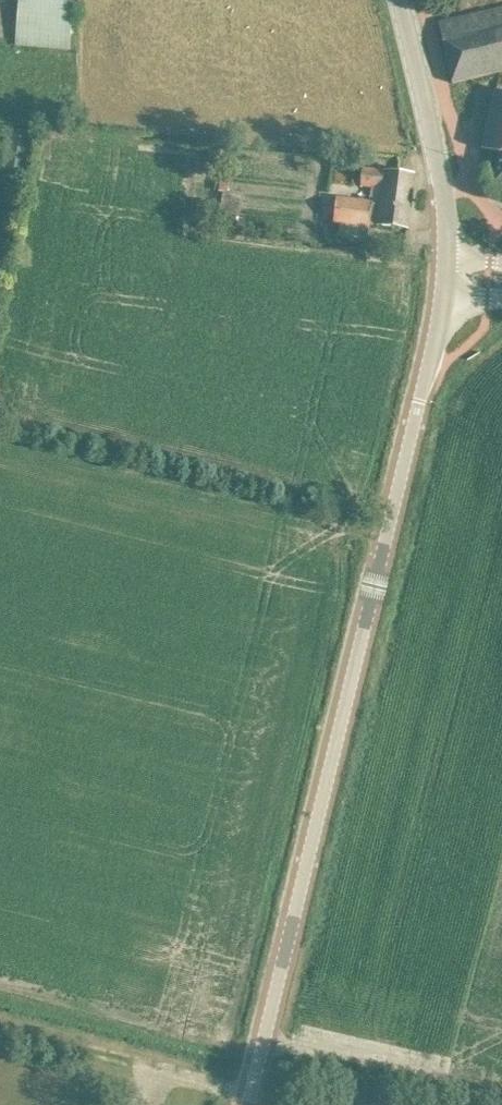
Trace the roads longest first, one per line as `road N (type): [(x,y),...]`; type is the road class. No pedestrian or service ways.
road 1 (secondary): [(249,1104),(445,297)]
road 2 (secondary): [(449,253),(437,150),(400,0)]

